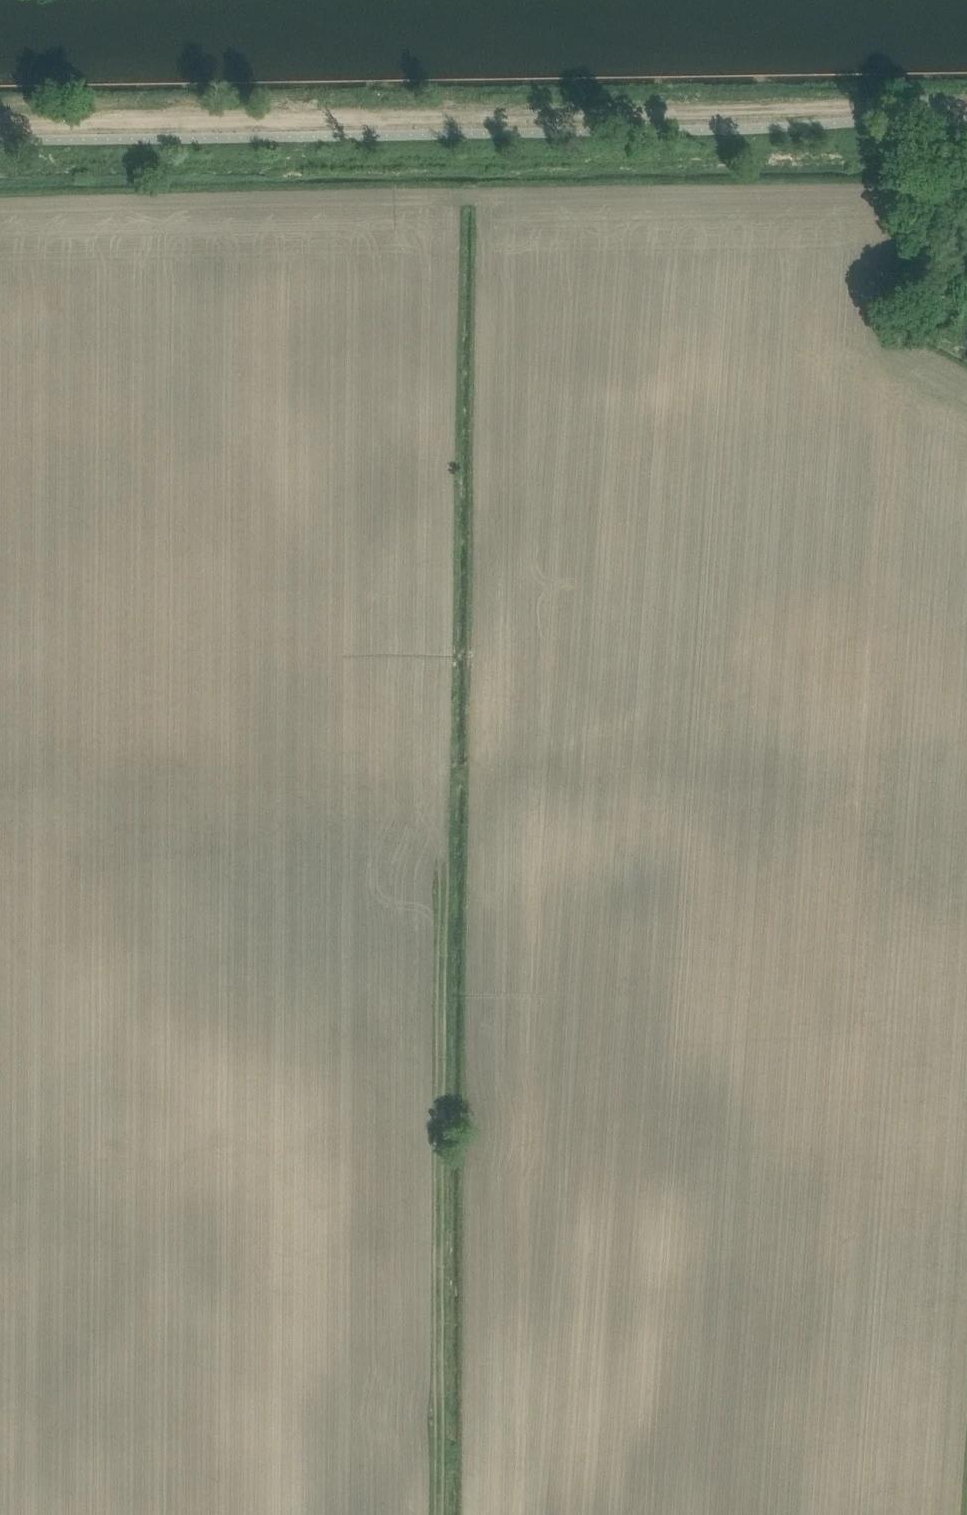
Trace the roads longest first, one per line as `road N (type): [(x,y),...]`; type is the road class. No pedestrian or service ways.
road 1 (track): [(966,100),(0,114)]

